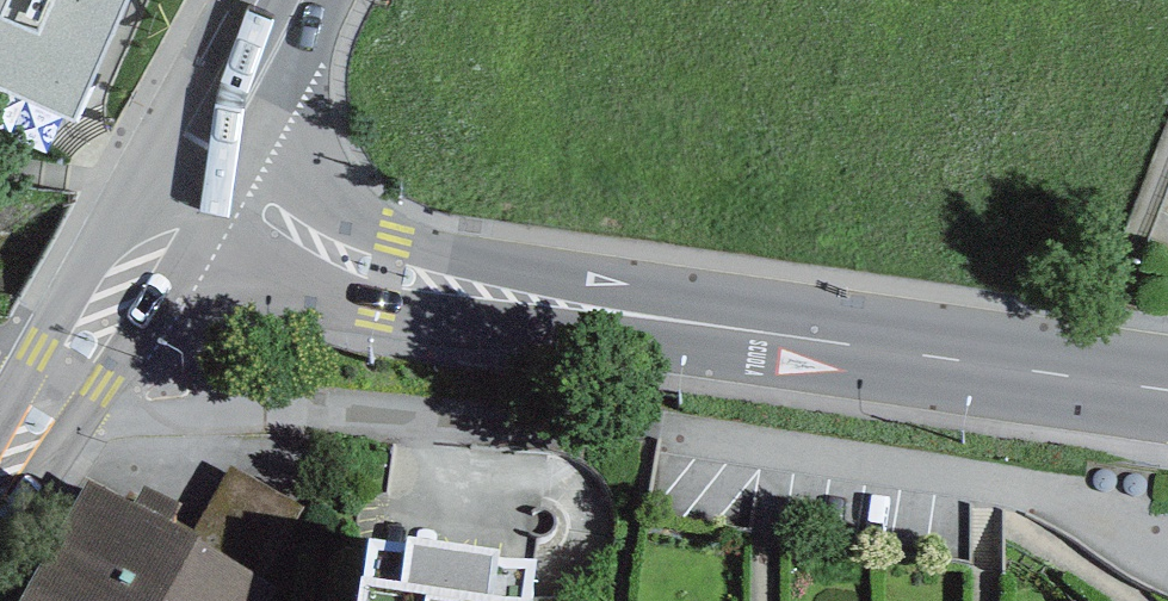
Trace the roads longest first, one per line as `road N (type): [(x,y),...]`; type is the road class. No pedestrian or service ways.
road 1 (tertiary): [(178,185),(384,279),(1167,390)]
road 2 (residential): [(71,363),(689,450)]
road 3 (residential): [(1167,540),(1111,527),(1022,485),(689,450)]
road 4 (secondary): [(178,185),(277,0)]
road 5 (secondary): [(71,363),(178,185)]
road 6 (secondary): [(0,503),(71,363)]

